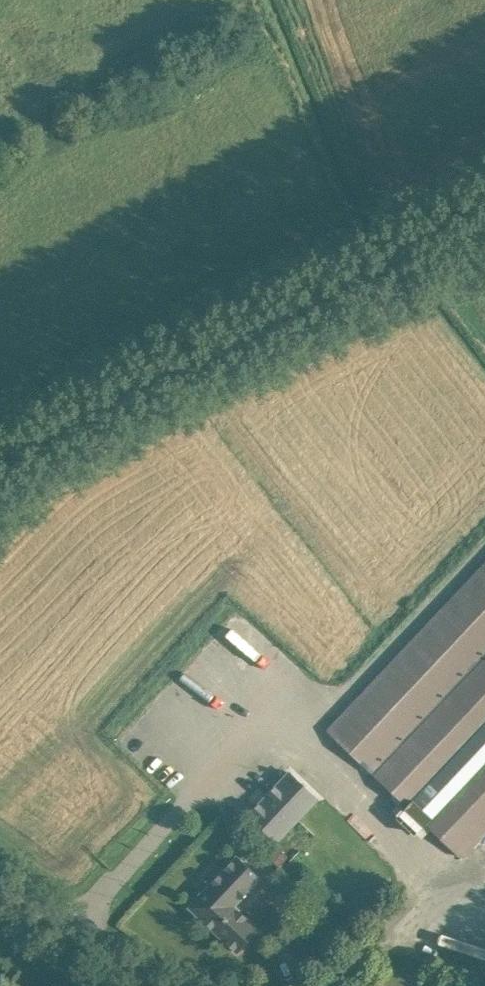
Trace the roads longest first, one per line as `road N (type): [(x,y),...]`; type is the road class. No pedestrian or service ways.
road 1 (tertiary): [(155,985),(0,875)]

